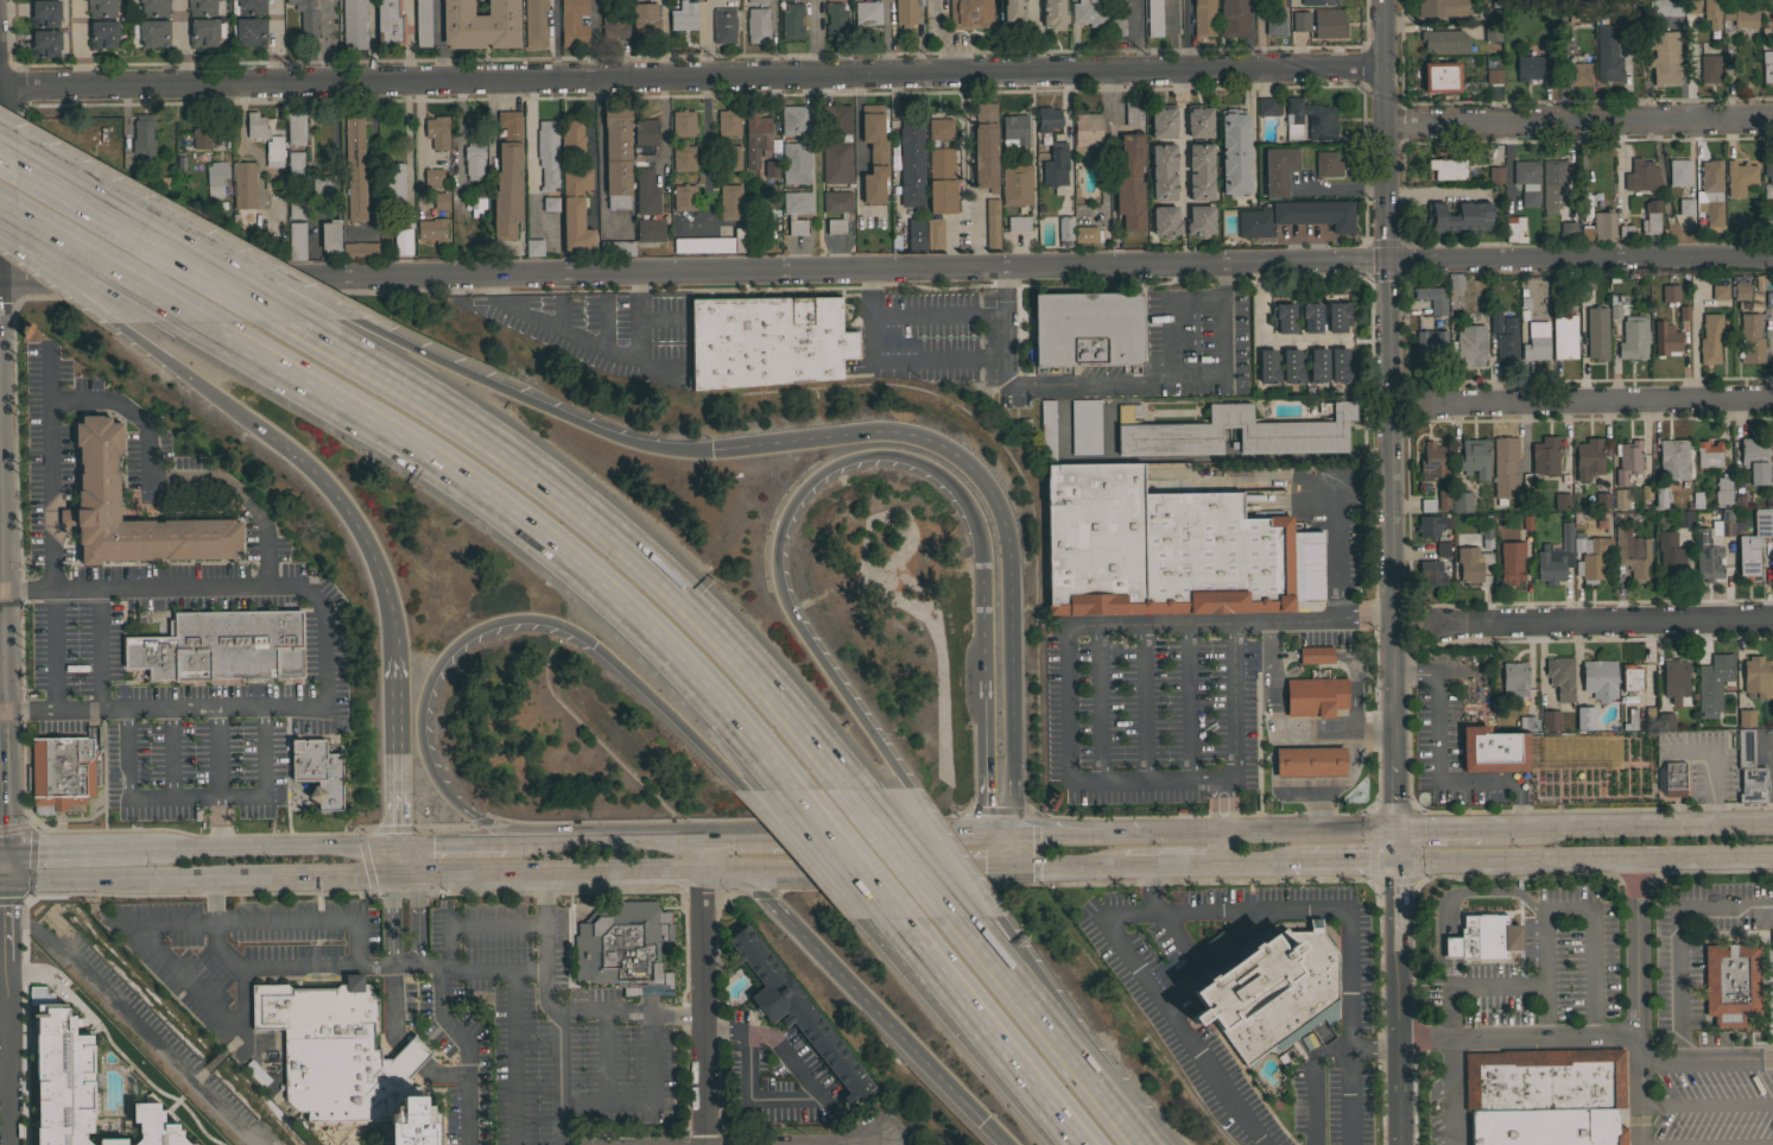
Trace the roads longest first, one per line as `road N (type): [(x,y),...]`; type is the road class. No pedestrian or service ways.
road 1 (residential): [(1772,256),(0,276)]
road 2 (residential): [(1382,65),(0,86)]
road 3 (residential): [(1382,0),(1401,1144)]
road 4 (motorway): [(190,317),(430,456),(588,572),(659,640),(787,787)]
road 5 (motorway): [(853,789),(734,650),(588,512),(309,327)]
road 6 (motorway): [(564,840),(499,827),(461,808),(424,757),(419,708),(429,677),(447,650),(486,624),(534,616),(565,625),(743,789)]
road 7 (motorway): [(1011,834),(1008,567),(989,489),(949,450),(894,430),(710,449)]
road 8 (motorway): [(907,787),(789,612),(774,555),(793,499),(825,469),(868,454),(913,461)]
road 9 (residential): [(1772,128),(1385,122)]
road 10 (residential): [(0,473),(7,853)]
road 11 (motorway): [(710,449),(616,437),(357,320)]
road 12 (primary): [(1397,862),(1772,858)]
road 13 (motorway): [(741,869),(982,1120)]
road 14 (residential): [(1772,401),(1429,405)]
road 15 (residential): [(1772,620),(1432,626)]
road 16 (residential): [(697,836),(704,1144)]
road 17 (primary): [(7,879),(311,879)]
road 18 (motorway): [(900,921),(1081,1144)]
road 19 (motorway): [(253,424),(309,467),(354,523),(385,584),(394,654)]
road 20 (motorway): [(357,320),(101,204)]
road 21 (primary): [(1772,827),(1505,829)]
road 22 (residential): [(7,879),(10,1144)]
road 23 (motorway): [(860,922),(1049,1106)]
road 24 (motorway): [(309,327),(101,204)]
road 25 (primary): [(400,878),(623,872)]
road 26 (primary): [(1011,834),(790,833)]
road 27 (motorway): [(0,206),(190,317)]
road 28 (motorway): [(1083,1070),(954,919)]
road 29 (motorway): [(965,502),(980,545),(986,697)]
road 30 (motorway): [(394,654),(395,844)]
road 31 (motorway): [(743,789),(860,922)]
road 32 (primary): [(1397,830),(1221,831)]
road 33 (motorway): [(787,787),(900,921)]
road 34 (motorway): [(1083,1070),(996,921)]
road 35 (motorway): [(954,919),(853,789)]
road 36 (motorway): [(996,921),(907,787)]
road 37 (motorway): [(0,241),(131,331)]
road 38 (motorway): [(131,331),(253,424)]
road 39 (primary): [(303,846),(151,847)]
road 40 (primary): [(151,847),(7,853)]
road 41 (primary): [(698,871),(837,869)]
road 42 (motorway): [(986,697),(986,835)]
road 43 (primary): [(697,836),(564,840)]
road 44 (primary): [(1134,833),(1011,834)]

